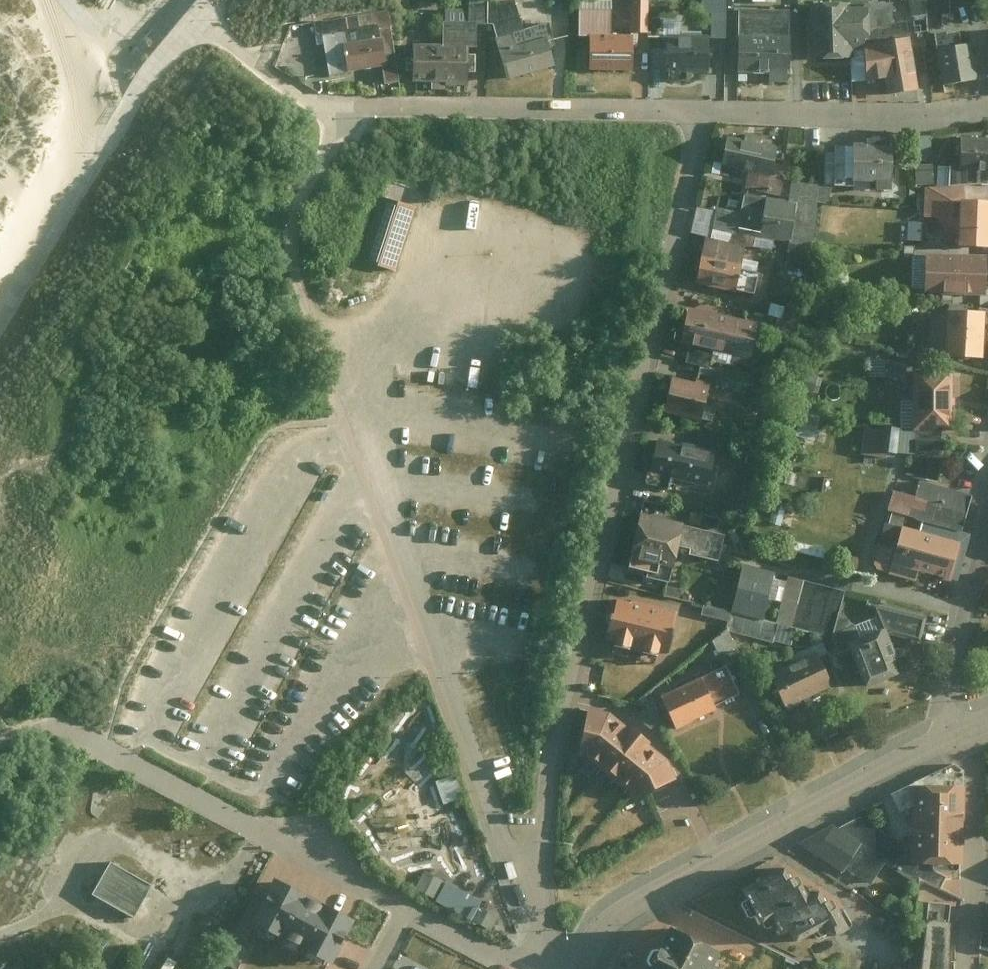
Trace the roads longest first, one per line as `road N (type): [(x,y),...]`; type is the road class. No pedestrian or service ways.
road 1 (residential): [(542,912),(547,794),(701,110)]
road 2 (residential): [(701,110),(344,109),(253,79),(181,25)]
road 3 (residential): [(583,968),(589,949),(619,915),(925,747)]
road 4 (residential): [(405,903),(103,742),(50,723)]
road 5 (residential): [(925,747),(987,457)]
road 6 (residential): [(987,102),(701,110)]
road 7 (residential): [(978,724),(974,968)]
road 8 (track): [(74,28),(77,145),(62,194)]
road 9 (residential): [(537,968),(405,903)]

